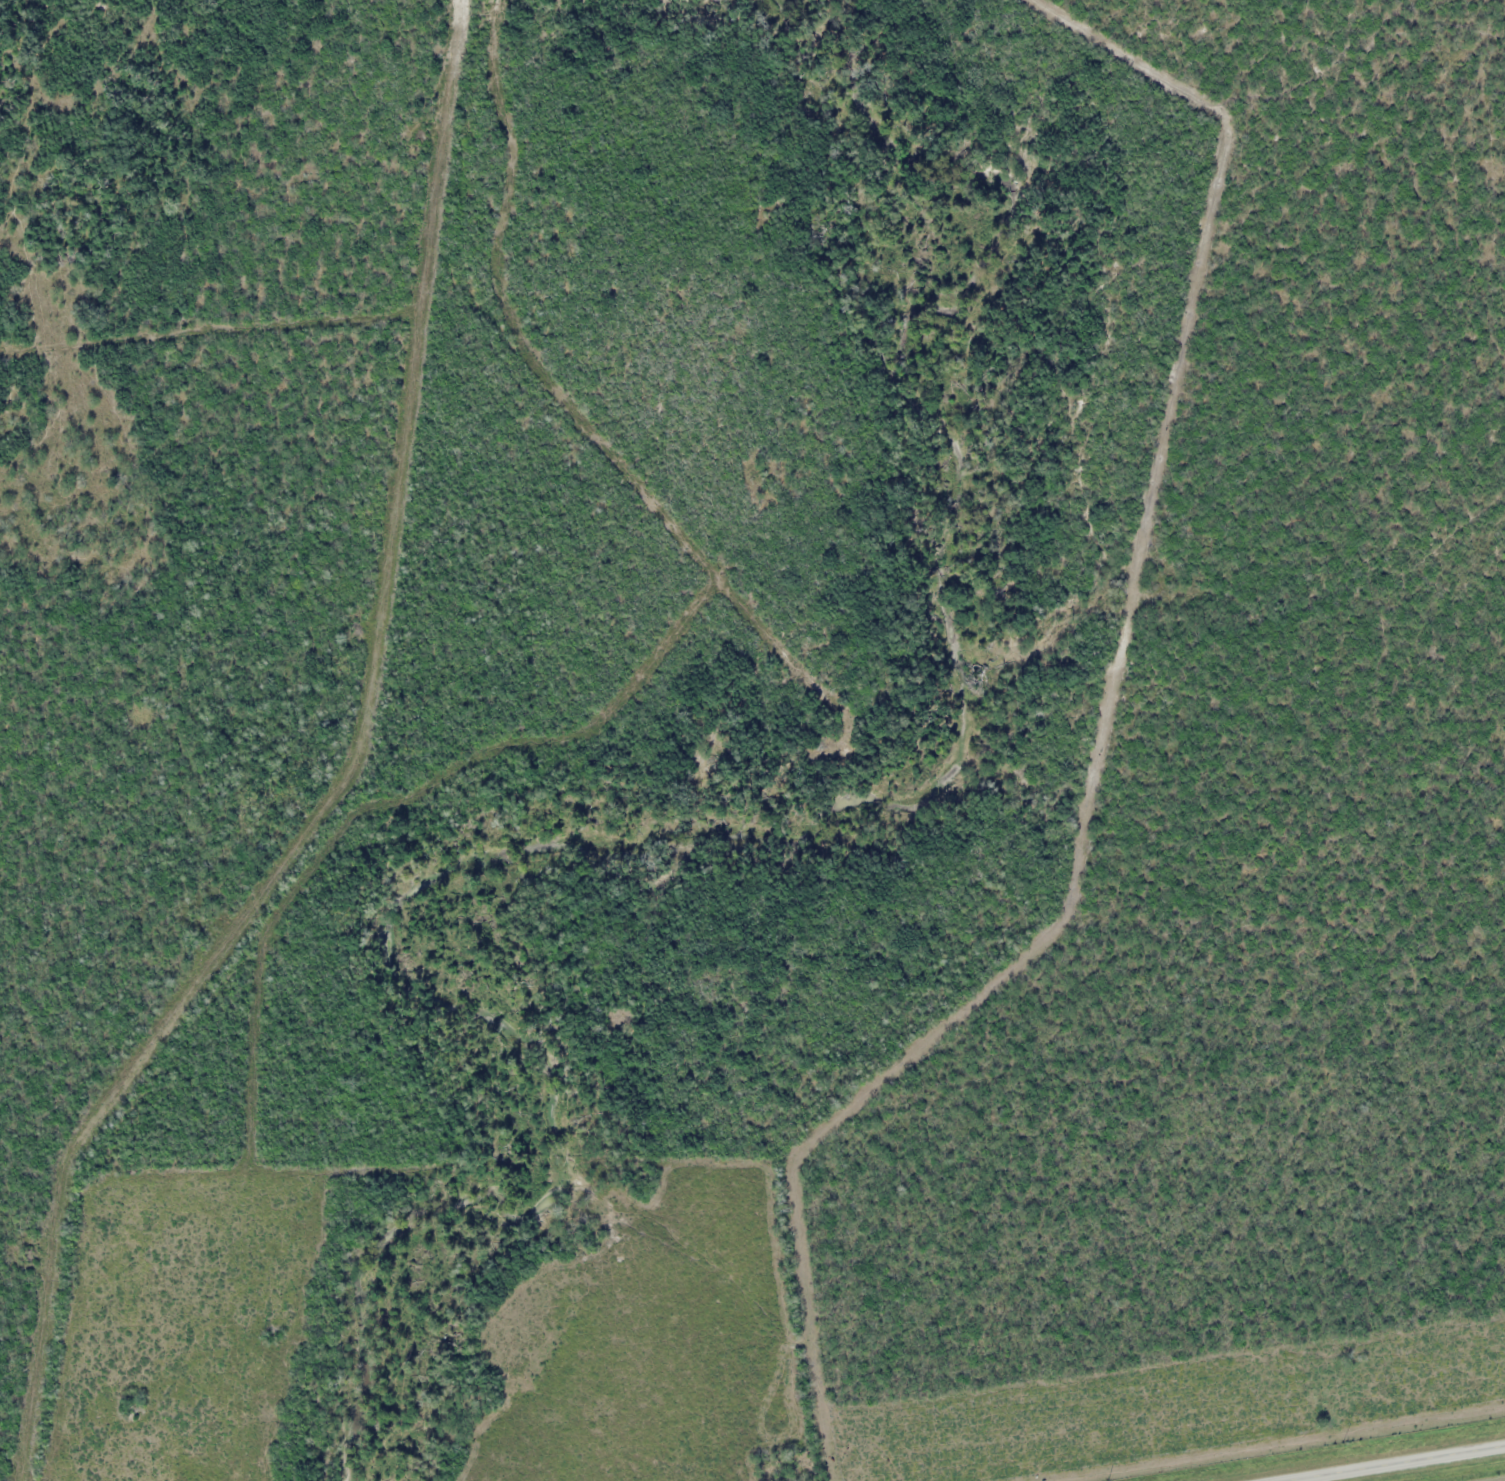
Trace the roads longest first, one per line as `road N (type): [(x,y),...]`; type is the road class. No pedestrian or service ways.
road 1 (primary): [(1267,1480),(1504,1442)]

